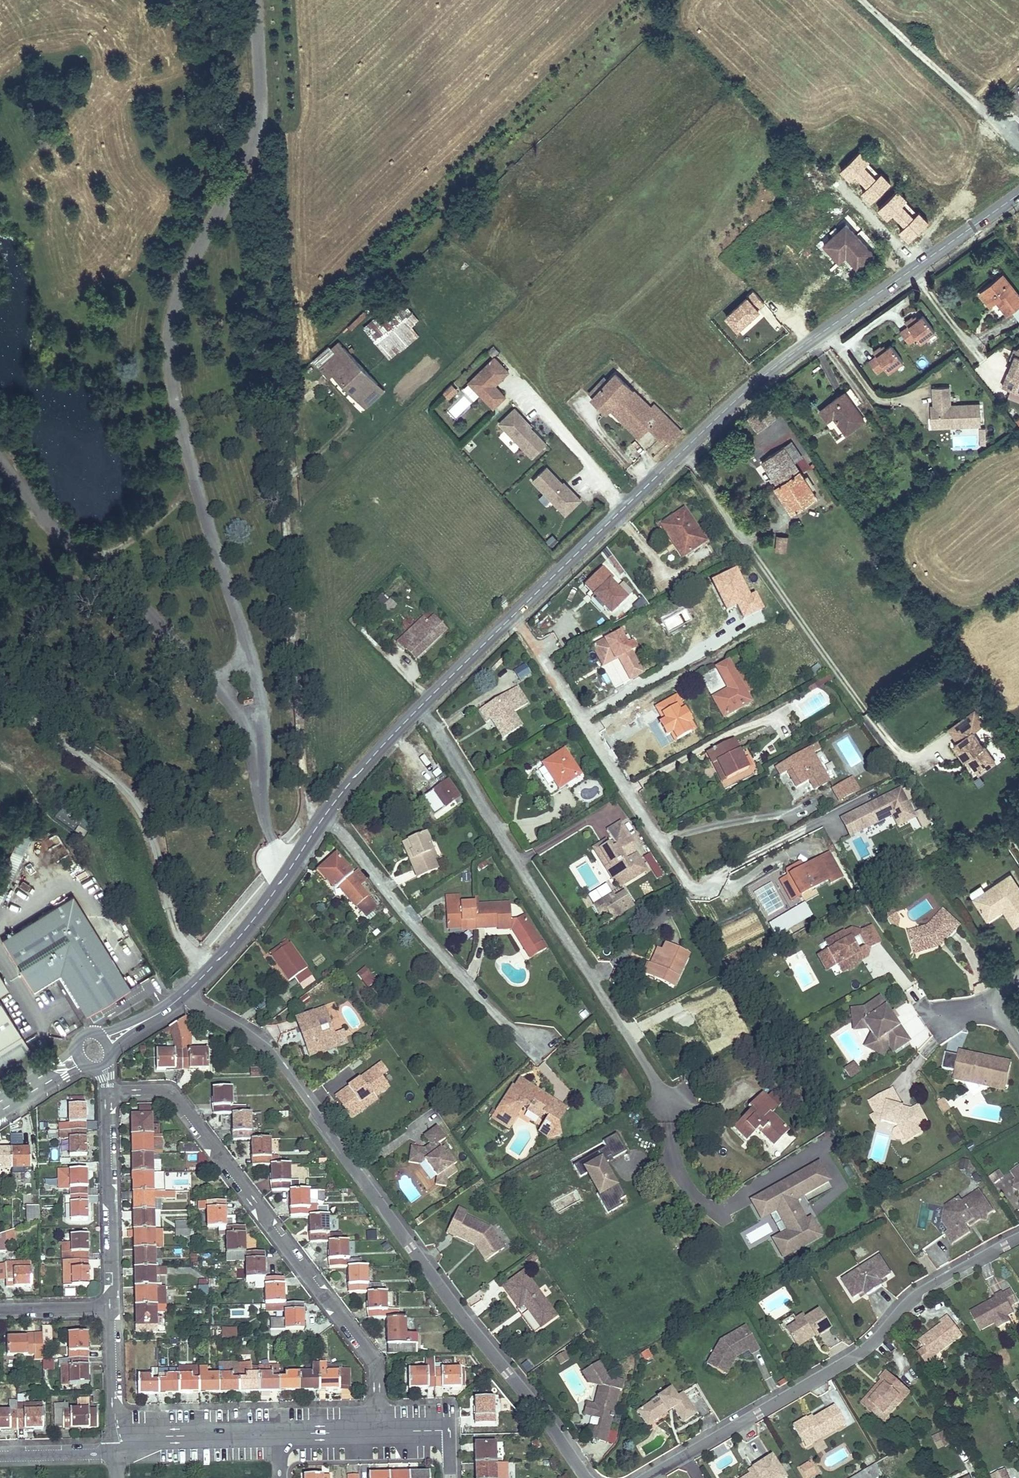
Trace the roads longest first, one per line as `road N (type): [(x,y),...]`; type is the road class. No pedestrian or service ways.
road 1 (tertiary): [(187,991),(249,928),(327,813),(392,736),(685,450),(758,381),(1018,196)]
road 2 (residential): [(187,991),(284,1068),(587,1477)]
road 3 (residential): [(109,1092),(150,1089),(179,1102),(369,1358),(377,1430)]
road 4 (residential): [(641,1477),(862,1350),(901,1305),(1018,1229)]
road 5 (track): [(206,972),(176,929),(128,792),(0,684)]
road 6 (residential): [(109,1092),(110,1305)]
road 7 (track): [(1018,142),(861,0)]
road 8 (residential): [(118,1454),(160,1435),(278,1432)]
road 9 (residential): [(110,1305),(118,1454)]
road 10 (track): [(84,561),(128,544),(170,508),(188,472)]

